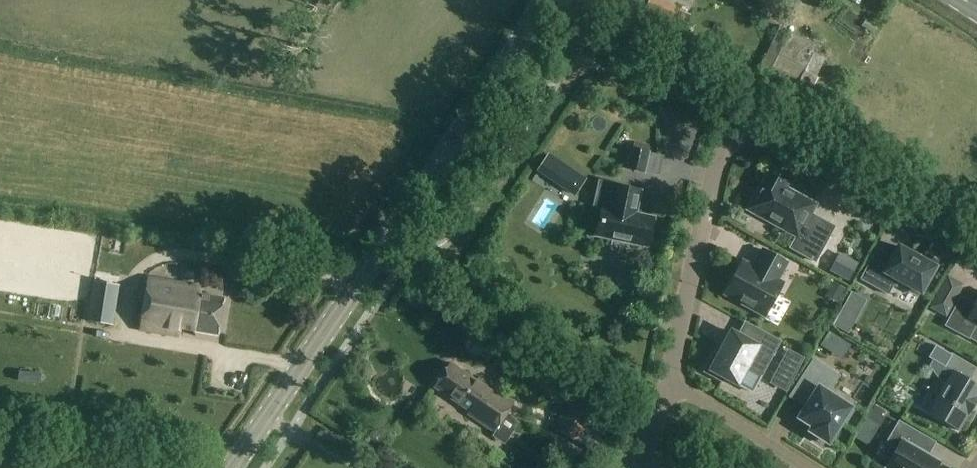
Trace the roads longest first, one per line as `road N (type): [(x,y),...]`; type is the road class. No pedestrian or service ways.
road 1 (secondary): [(232,467),(545,0)]
road 2 (residential): [(668,388),(712,179),(739,128),(761,128),(976,248)]
road 3 (residential): [(668,388),(690,394),(807,467)]

